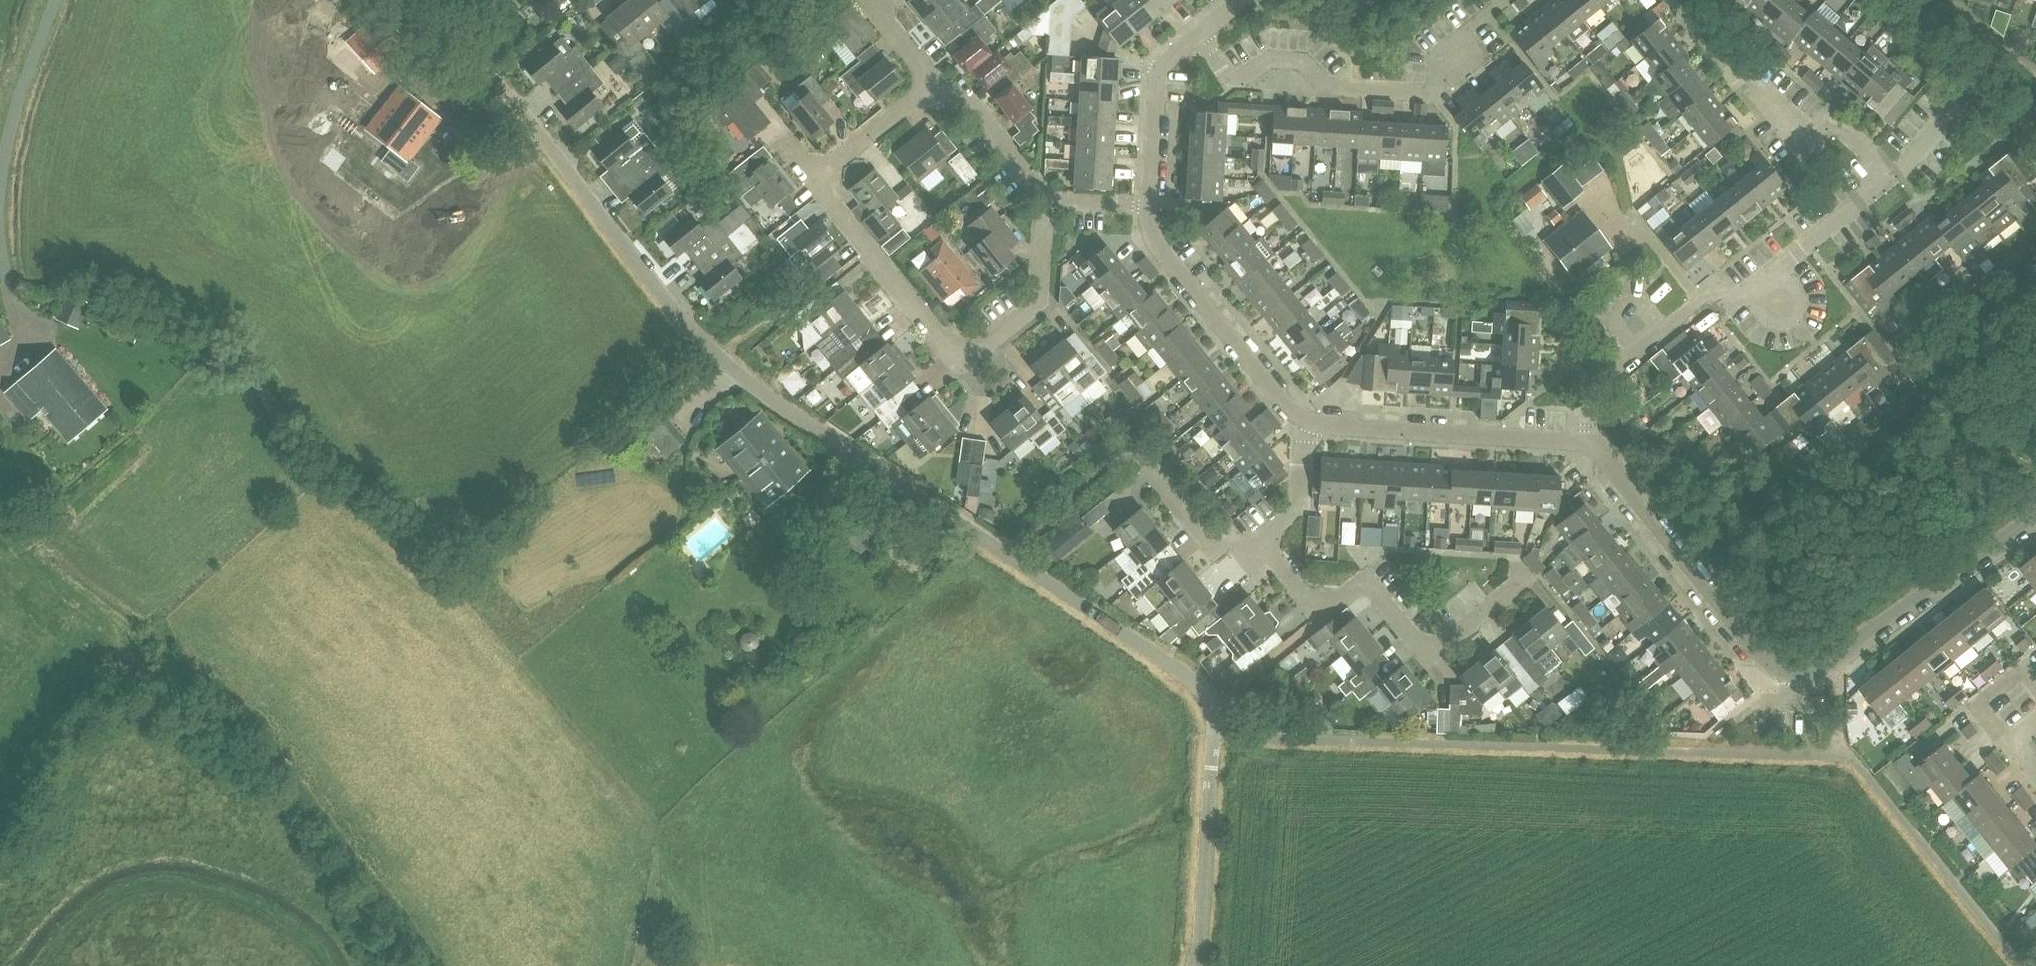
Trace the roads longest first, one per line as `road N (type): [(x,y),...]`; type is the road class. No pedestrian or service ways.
road 1 (unclassified): [(1213,737),(1210,710),(1173,669),(775,404),(721,359),(420,0)]
road 2 (unclassified): [(2020,965),(1852,762),(1213,737)]
road 3 (unclassified): [(2035,524),(1836,669),(1782,672),(1584,443)]
road 4 (residential): [(813,177),(952,354),(968,359),(1040,297),(1047,202)]
road 5 (residential): [(1584,443),(1590,387),(1701,304),(1739,300),(1892,178)]
road 6 (residential): [(1507,0),(1460,37),(1454,73),(1431,92),(1330,87),(1302,63),(1272,60),(1231,85),(1201,36)]
road 7 (residential): [(1529,577),(1432,649),(1368,586),(1338,604),(1306,600),(1260,542)]
road 8 (residential): [(1892,178),(1832,122),(1797,147),(1671,0)]
road 9 (unclassified): [(1313,424),(1170,265),(1152,235),(1148,204)]
road 10 (unclassified): [(1584,443),(1313,424)]
road 11 (unclassified): [(1197,965),(1213,737)]
road 12 (unclassified): [(1148,204),(1152,81),(1201,36)]
road 13 (residential): [(1047,202),(971,105),(933,87)]
road 14 (residential): [(813,177),(933,87)]
road 15 (residential): [(1260,542),(1243,548),(1208,541),(1156,475)]
road 16 (residential): [(1260,542),(1296,511),(1313,424)]

